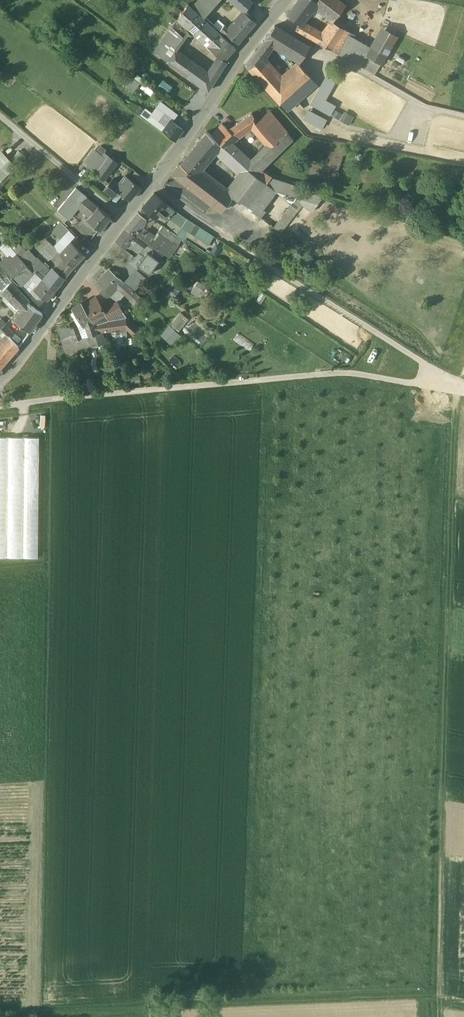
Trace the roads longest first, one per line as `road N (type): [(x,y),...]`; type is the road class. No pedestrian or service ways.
road 1 (track): [(440,1016),(456,390)]
road 2 (secondary): [(285,0),(181,150),(0,383)]
road 3 (track): [(463,389),(349,373),(0,403)]
road 4 (track): [(463,1004),(439,998),(26,1016)]
road 5 (track): [(463,387),(151,185)]
road 6 (track): [(123,219),(0,116)]

